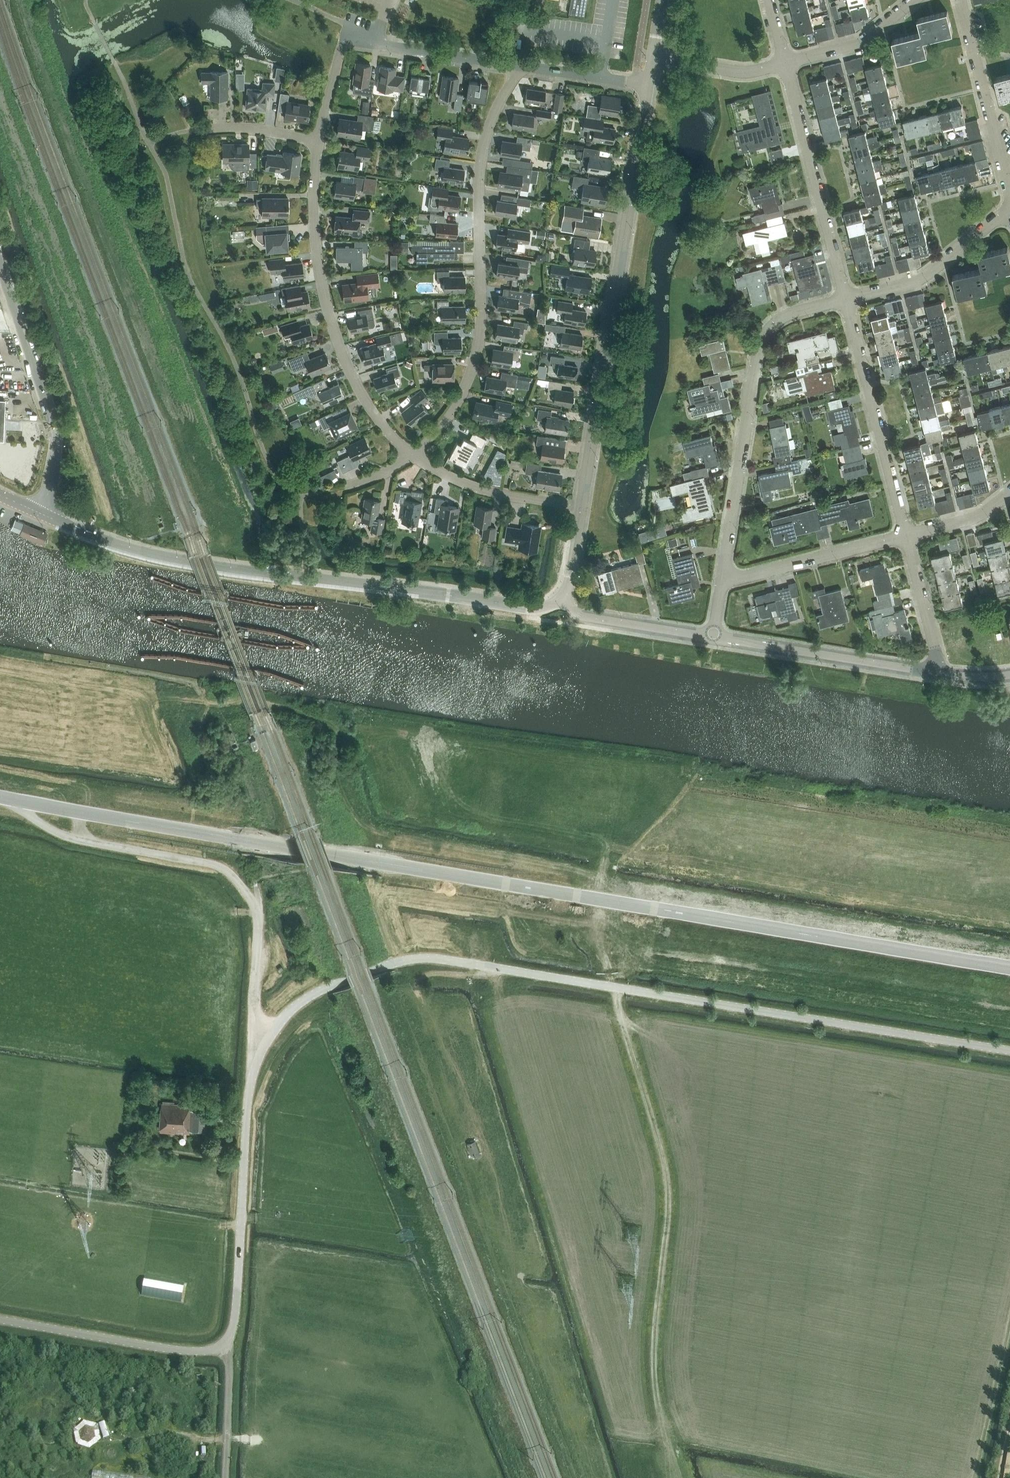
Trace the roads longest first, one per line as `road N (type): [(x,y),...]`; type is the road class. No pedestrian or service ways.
road 1 (unclassified): [(1009,1050),(444,960),(403,962),(317,992),(264,1047),(250,1089),(236,1314),(223,1346),(176,1350),(0,1319)]
road 2 (track): [(1009,968),(244,841)]
road 3 (tertiary): [(561,599),(528,608),(231,570),(142,552),(45,515)]
road 4 (tertiary): [(581,507),(648,85)]
road 5 (residential): [(414,454),(449,416),(473,366),(481,320),(481,164),(517,65)]
road 6 (residential): [(722,582),(761,342),(784,317),(846,299)]
road 7 (residential): [(414,454),(365,400),(330,314),(314,214),(319,142)]
road 8 (unclassified): [(45,515),(55,426),(0,265)]
road 9 (unclassified): [(244,841),(0,797)]
road 10 (residential): [(907,535),(846,299)]
road 11 (residential): [(846,299),(786,63)]
road 12 (unclassified): [(713,637),(941,673)]
road 13 (residential): [(1009,194),(960,0)]
road 14 (residential): [(722,582),(907,535)]
road 15 (residential): [(846,299),(929,272),(1009,208)]
road 16 (residential): [(581,507),(474,486),(414,454)]
road 17 (residential): [(517,65),(344,39)]
road 18 (unclassified): [(561,599),(588,617),(713,637)]
road 19 (residential): [(786,63),(860,42),(913,0)]
road 20 (residential): [(941,673),(907,535)]
road 21 (residential): [(652,58),(739,72),(786,63)]
road 22 (residential): [(648,85),(517,65)]

